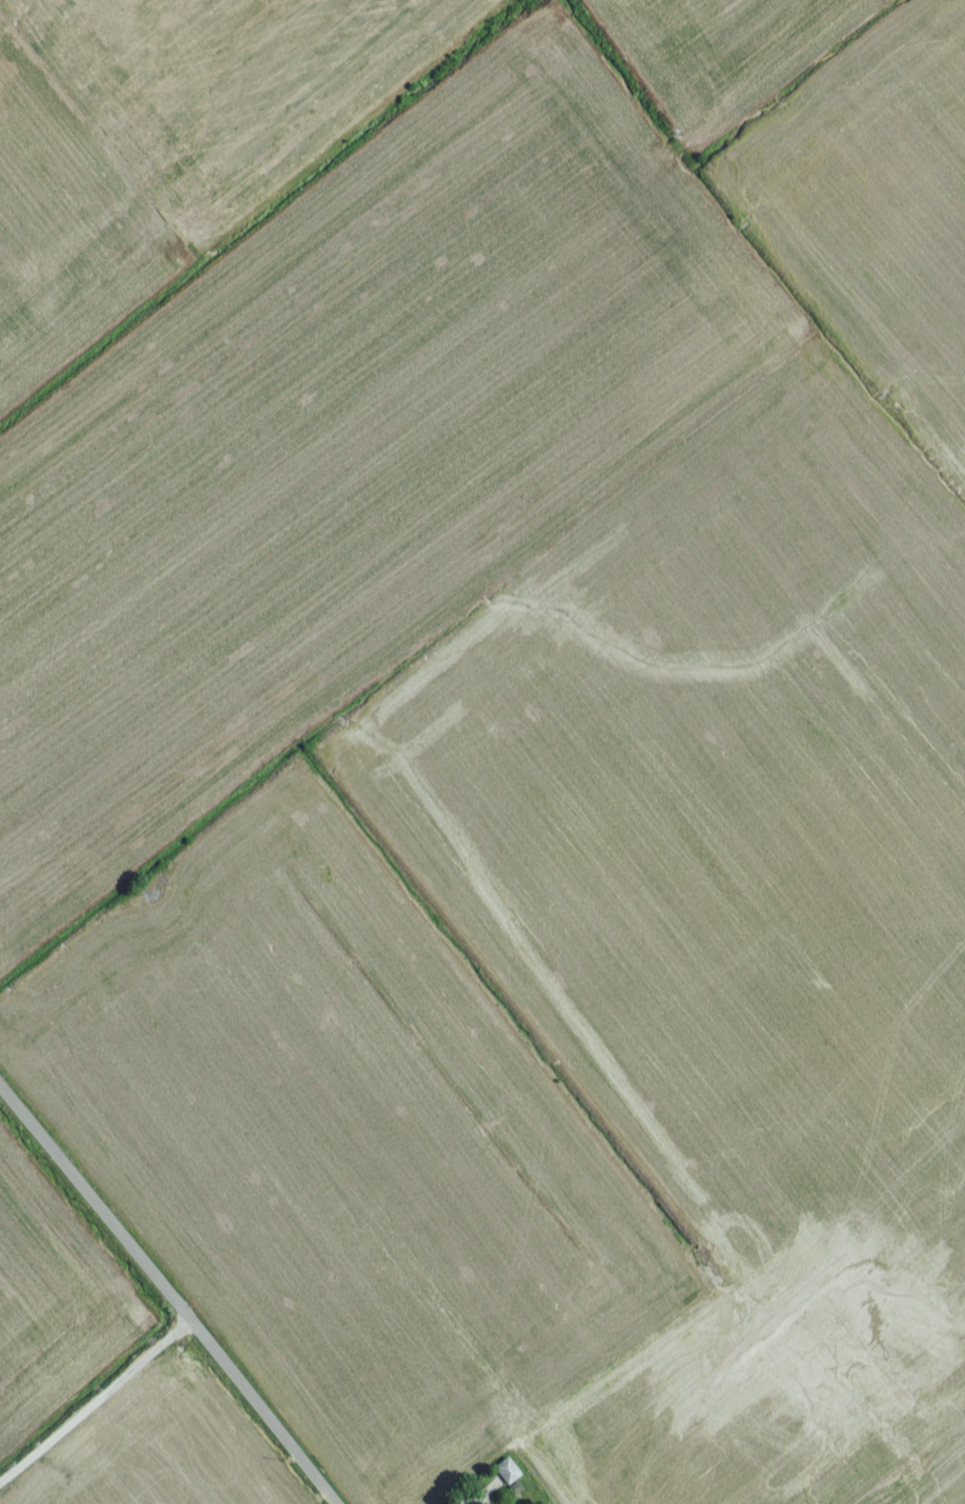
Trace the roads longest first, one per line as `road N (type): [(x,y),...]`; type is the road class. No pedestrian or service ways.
road 1 (residential): [(329,1503),(0,1093)]

